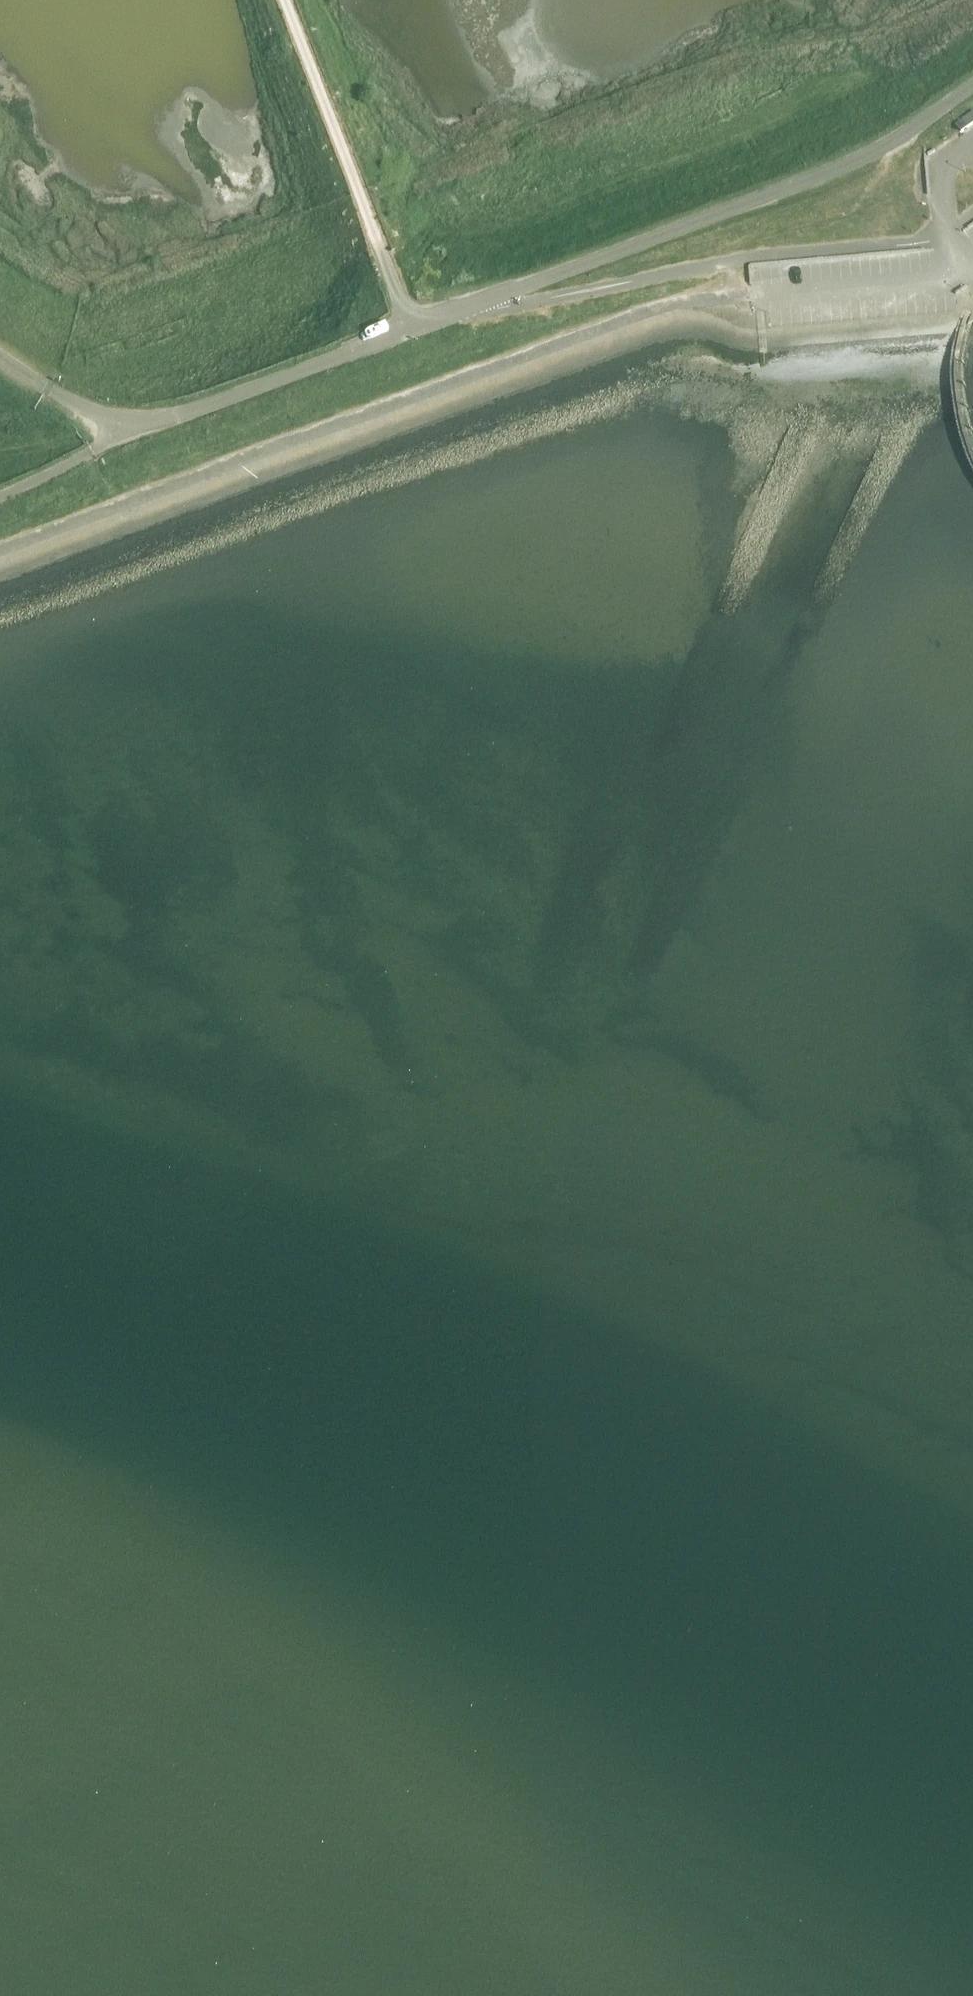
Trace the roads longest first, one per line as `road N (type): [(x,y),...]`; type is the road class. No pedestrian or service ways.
road 1 (unclassified): [(114,429),(156,423),(813,178),(884,146),(972,85)]
road 2 (track): [(281,0),(410,329)]
road 3 (unclassified): [(114,429),(0,354)]

